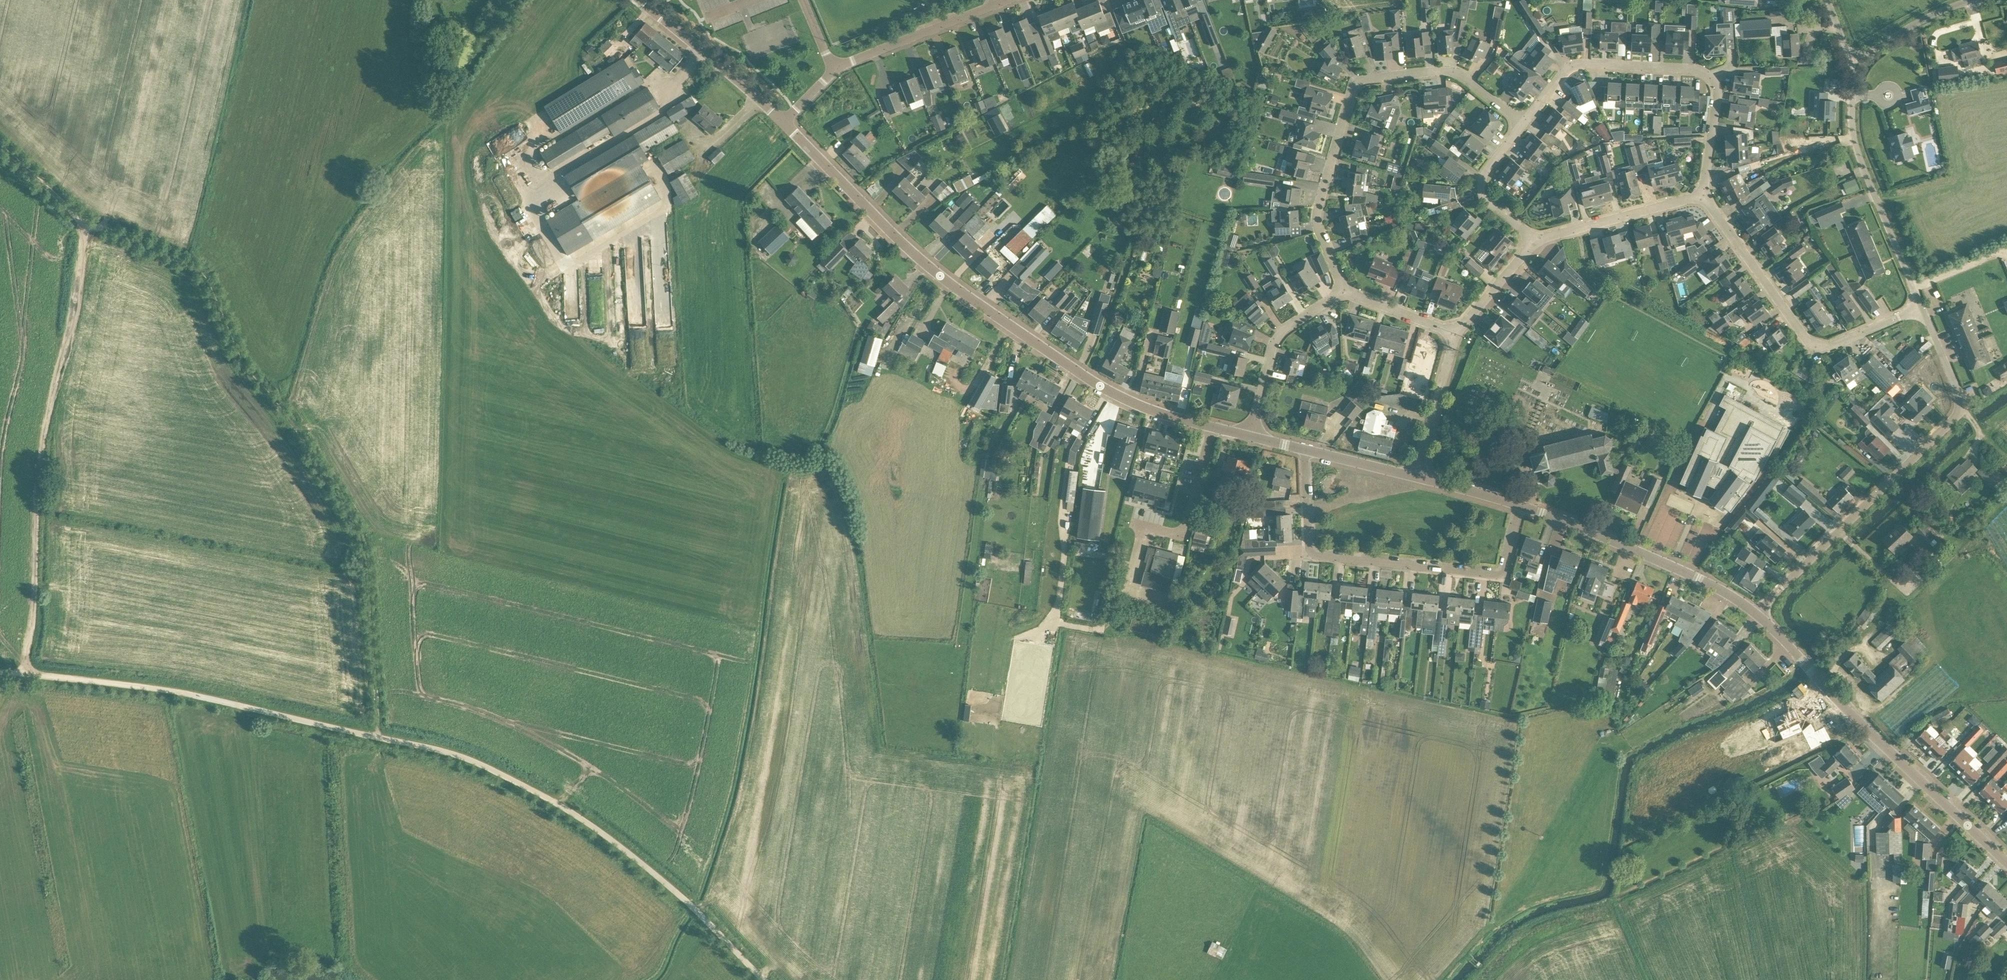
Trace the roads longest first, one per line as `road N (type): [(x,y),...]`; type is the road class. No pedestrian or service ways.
road 1 (unclassified): [(763,979),(613,841),(483,766),(175,692),(0,672)]
road 2 (track): [(378,737),(364,560),(330,482),(241,364),(197,269),(88,226)]
road 3 (tertiary): [(1211,428),(1103,389),(955,287),(784,123)]
road 4 (track): [(88,226),(45,421),(25,673)]
road 5 (residential): [(1754,615),(1958,412),(1920,307)]
road 6 (residential): [(1347,289),(1319,205),(1359,80),(1450,71),(1523,119)]
road 7 (residential): [(1519,505),(1495,574),(1320,557),(1307,544),(1306,449)]
road 8 (tertiary): [(2006,864),(1754,615)]
road 9 (residential): [(1703,193),(1718,107),(1708,74),(1574,64),(1523,119)]
road 10 (residential): [(1920,307),(1828,346),(1811,341),(1703,193)]
road 11 (residential): [(784,123),(834,68),(1010,0)]
road 12 (tertiary): [(1754,615),(1710,583),(1519,505)]
road 13 (residential): [(1920,307),(1854,142),(1852,64)]
road 14 (tertiary): [(784,123),(641,0)]
road 15 (residential): [(1249,436),(1281,332),(1347,289)]
road 16 (residential): [(1541,240),(1703,193)]
road 17 (residential): [(1541,240),(1488,198),(1482,176),(1523,119)]
road 18 (residential): [(1135,524),(1175,535),(1186,530),(1211,428)]
road 19 (residential): [(1416,478),(1456,334)]
road 20 (unclassified): [(1852,64),(1970,0)]
road 21 (residential): [(1456,334),(1541,240)]

